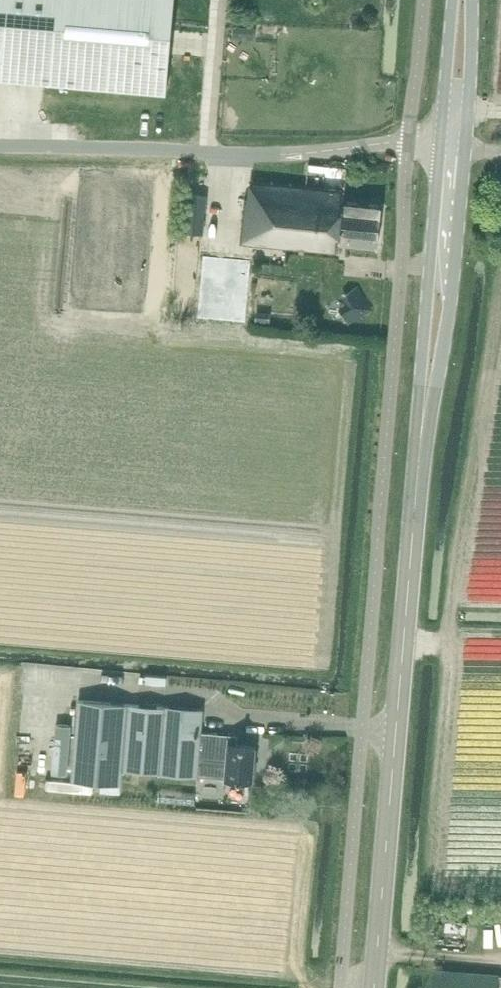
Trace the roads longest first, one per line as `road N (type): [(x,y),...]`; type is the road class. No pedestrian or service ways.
road 1 (tertiary): [(377,987),(455,143)]
road 2 (unclassified): [(208,153),(455,143)]
road 3 (tertiary): [(455,143),(463,0)]

